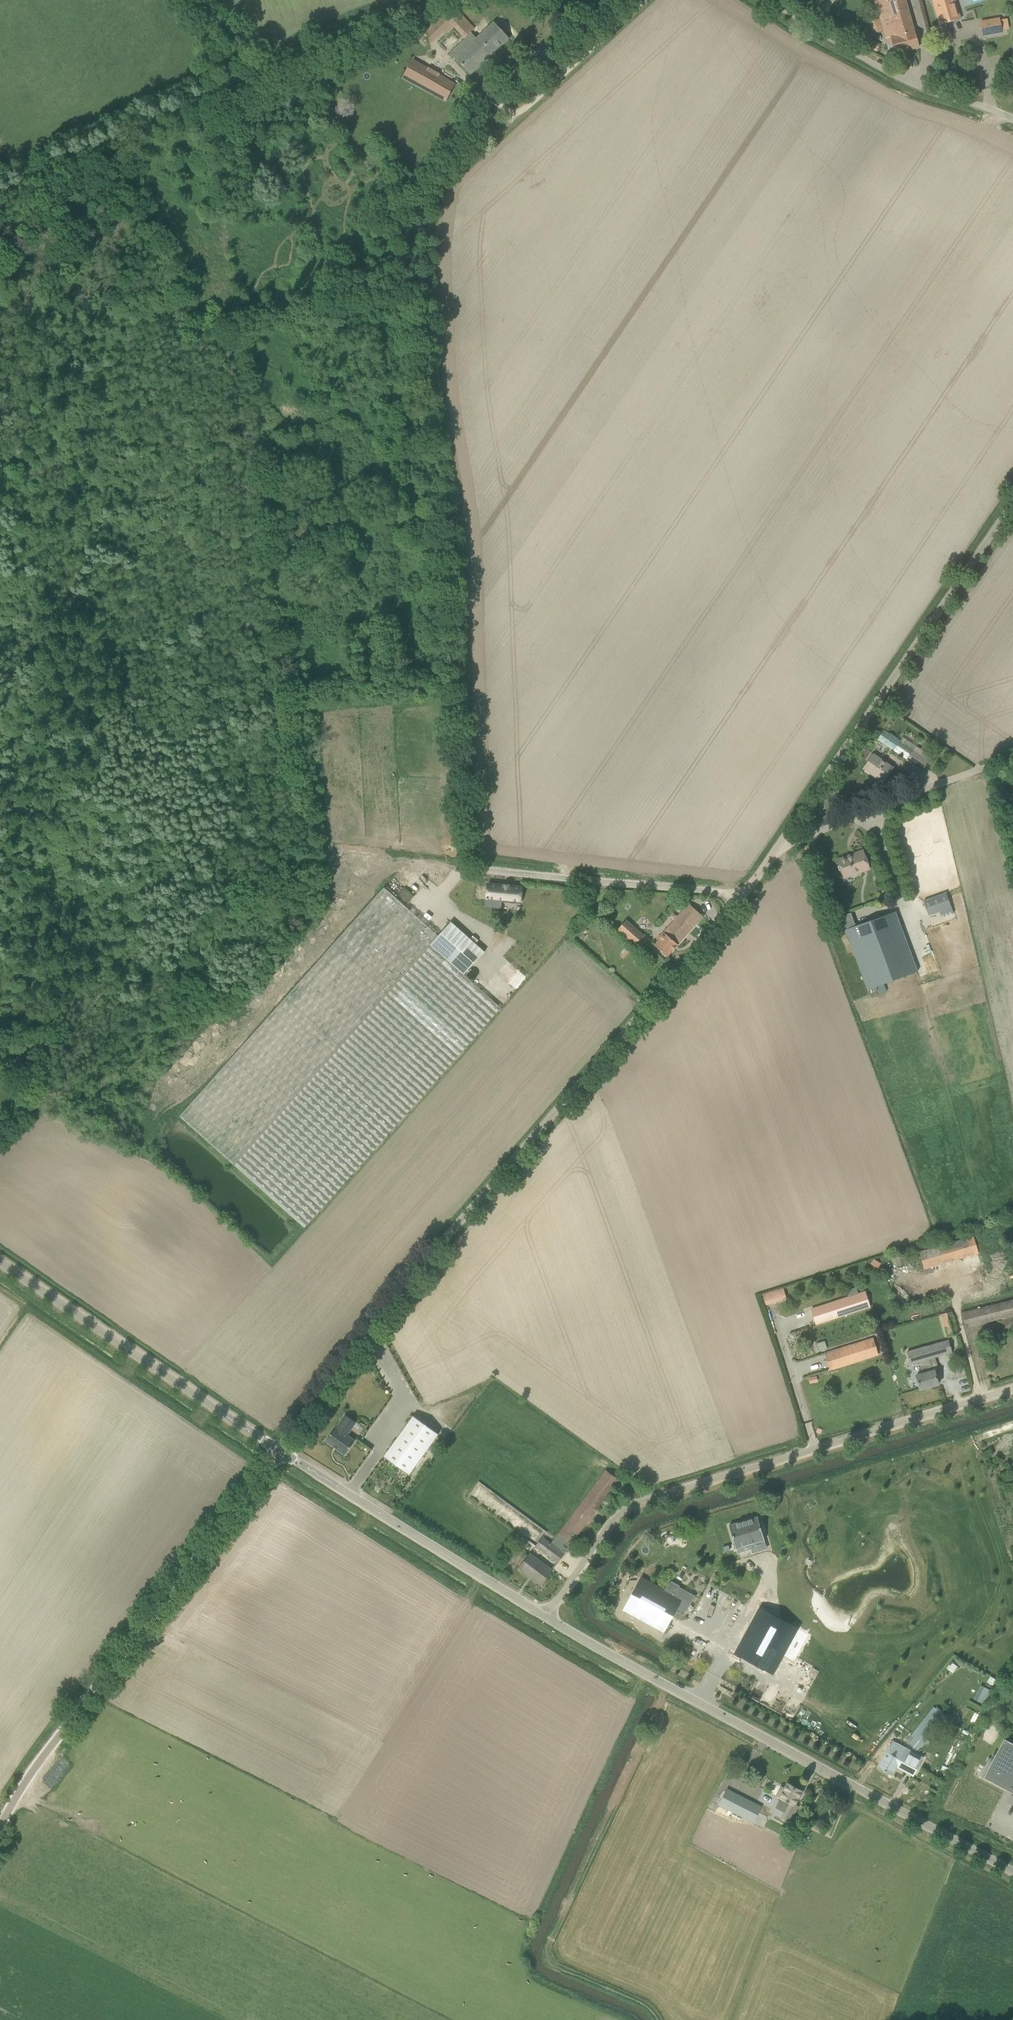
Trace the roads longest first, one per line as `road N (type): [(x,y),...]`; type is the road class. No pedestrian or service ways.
road 1 (unclassified): [(280,1452),(490,1189),(746,895)]
road 2 (unclassified): [(549,1619),(620,1512),(1012,1388)]
road 3 (unclassified): [(1012,1871),(549,1619)]
road 4 (unclassified): [(0,1827),(35,1766),(280,1452)]
road 5 (track): [(660,2019),(643,2004),(551,1965),(546,1951),(668,1686)]
road 6 (unclassified): [(783,846),(1012,509)]
road 7 (unclassified): [(280,1452),(0,1263)]
road 8 (unclassified): [(549,1619),(280,1452)]
road 9 (track): [(0,191),(260,77)]
road 10 (unclassified): [(464,871),(746,895)]
road 11 (unclassified): [(1012,125),(982,108),(918,93),(769,0)]
road 12 (unclassified): [(783,846),(1012,758)]
road 13 (track): [(260,77),(430,0)]
road 14 (track): [(644,0),(515,117)]

